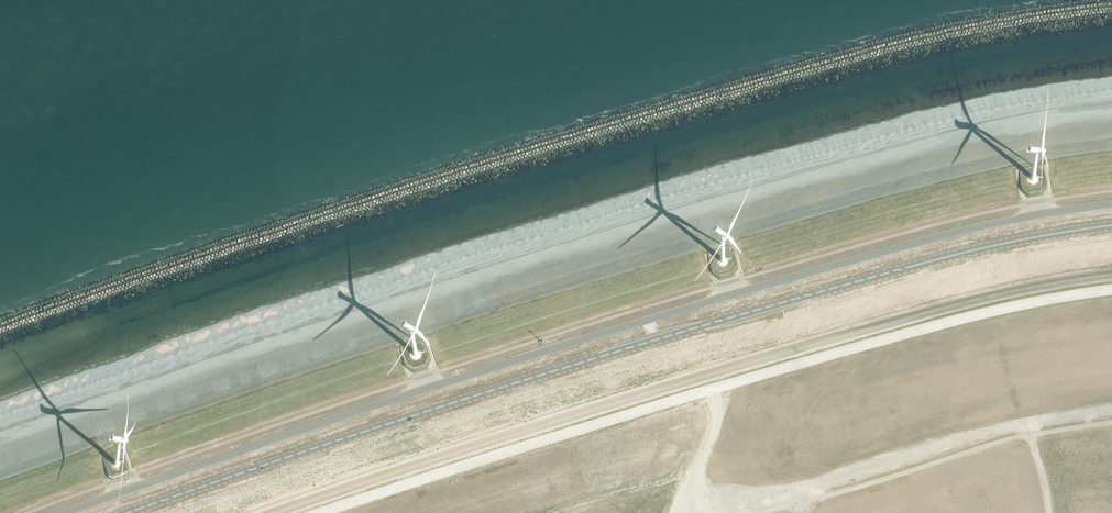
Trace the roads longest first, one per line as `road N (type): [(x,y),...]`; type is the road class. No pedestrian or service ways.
road 1 (unclassified): [(1111,206),(972,231),(650,321),(69,512)]
road 2 (secondary): [(1111,228),(952,258),(762,311),(132,512)]
road 3 (track): [(1111,425),(994,446),(770,512)]
road 4 (unclassified): [(389,512),(624,438)]
road 5 (unclassified): [(624,438),(677,447),(691,436),(677,423),(635,433)]

